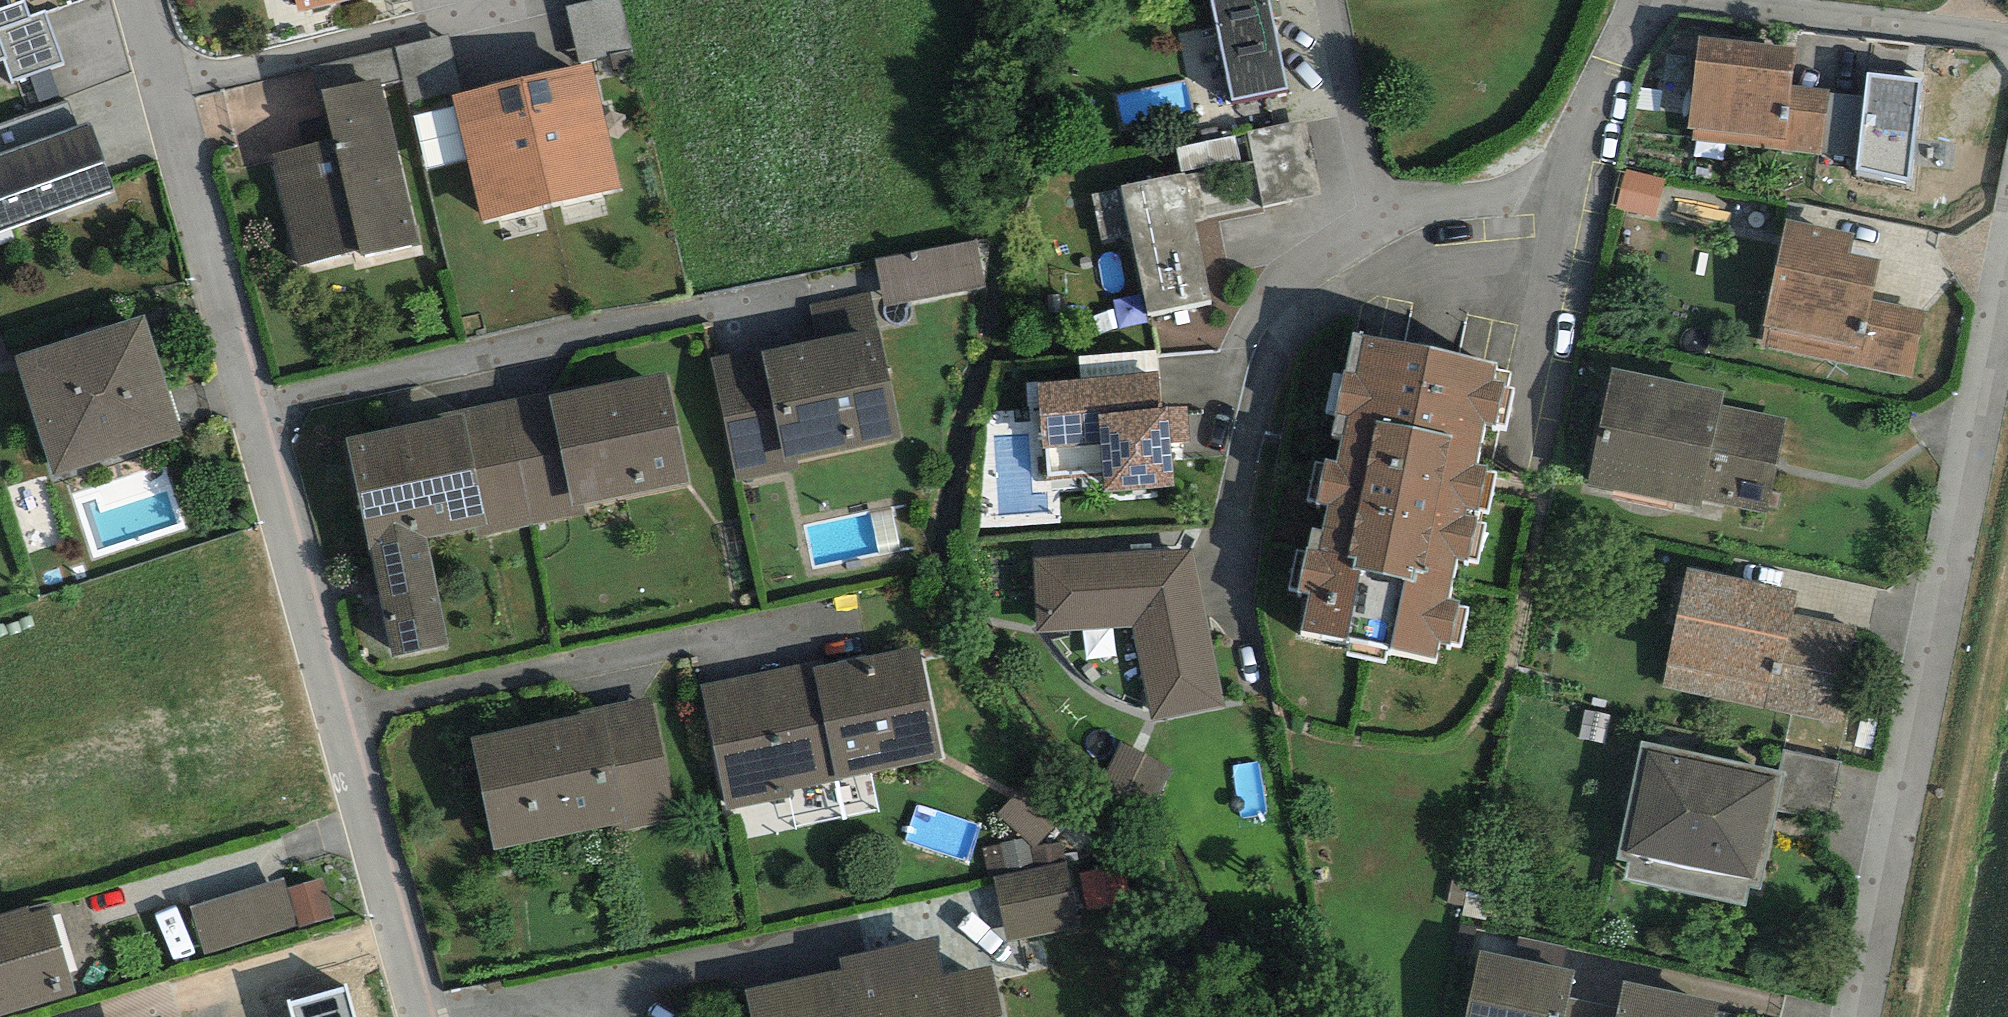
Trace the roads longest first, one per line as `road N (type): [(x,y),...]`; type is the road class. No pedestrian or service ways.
road 1 (residential): [(133,0),(424,1016)]
road 2 (residential): [(1637,3),(1579,267),(1396,278),(1325,295),(1263,369),(1234,608)]
road 3 (residential): [(2007,261),(1866,1016)]
road 4 (residential): [(2007,57),(1637,3)]

